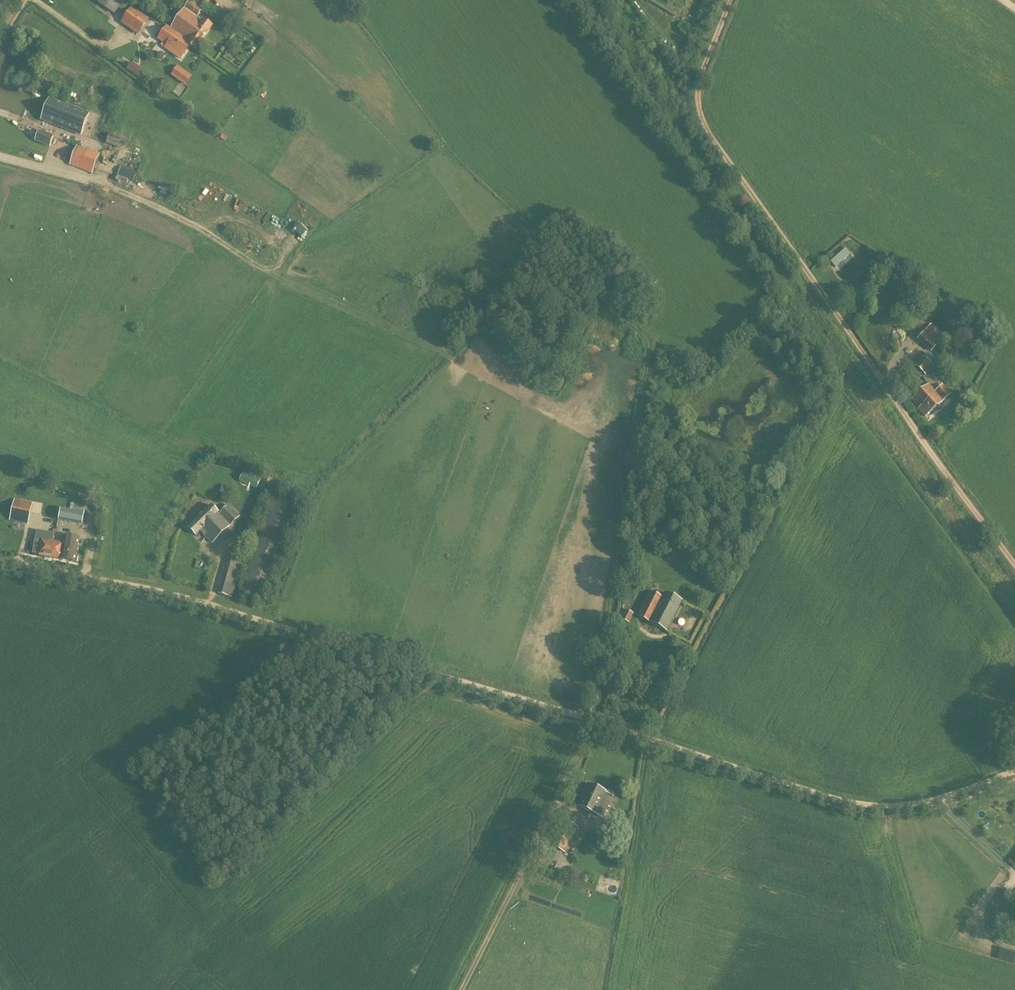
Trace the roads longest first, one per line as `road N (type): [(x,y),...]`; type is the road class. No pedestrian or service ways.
road 1 (track): [(729,0),(697,85),(697,116),(1014,566)]
road 2 (track): [(593,721),(164,592),(0,562)]
road 3 (track): [(1014,769),(931,801),(873,807),(593,721)]
road 4 (track): [(458,989),(593,721)]

